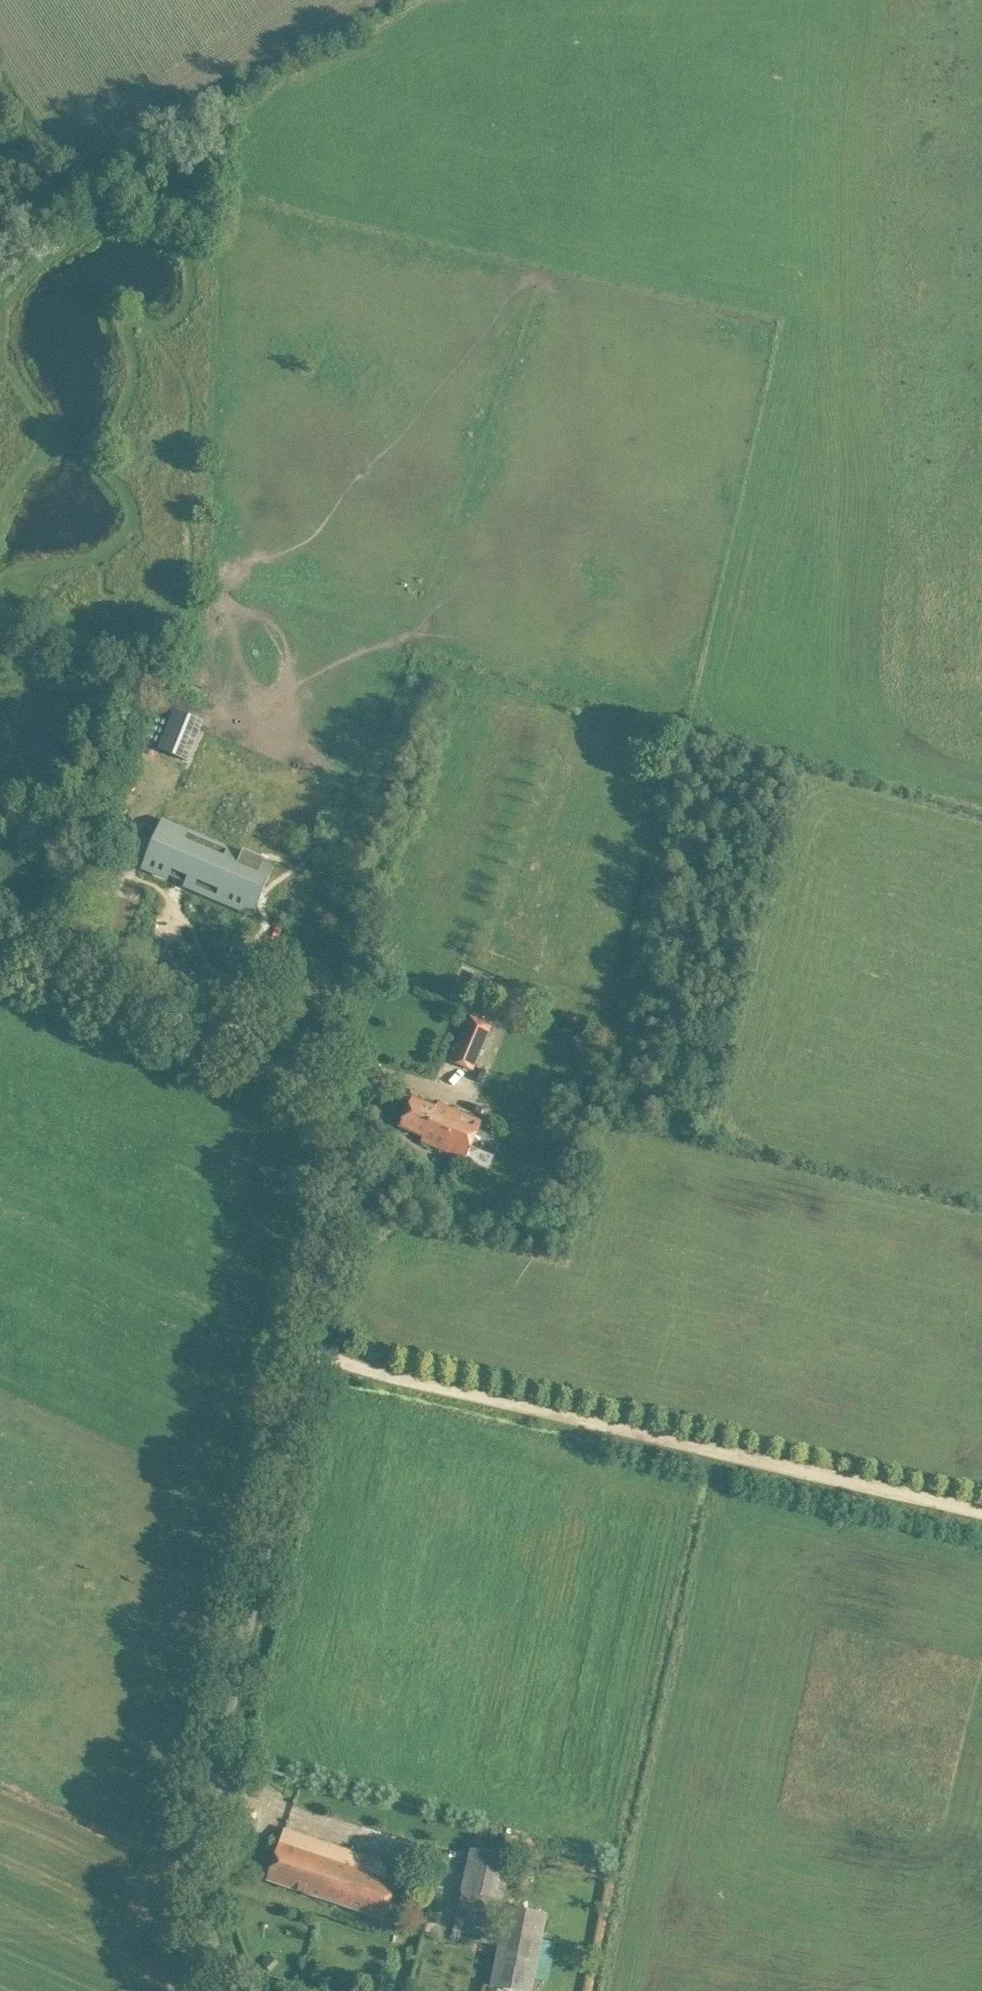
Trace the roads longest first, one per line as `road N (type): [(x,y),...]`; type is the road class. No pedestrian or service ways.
road 1 (unclassified): [(229,1990),(207,1931),(200,1835),(337,1215),(342,1122),(303,1078),(0,947)]

